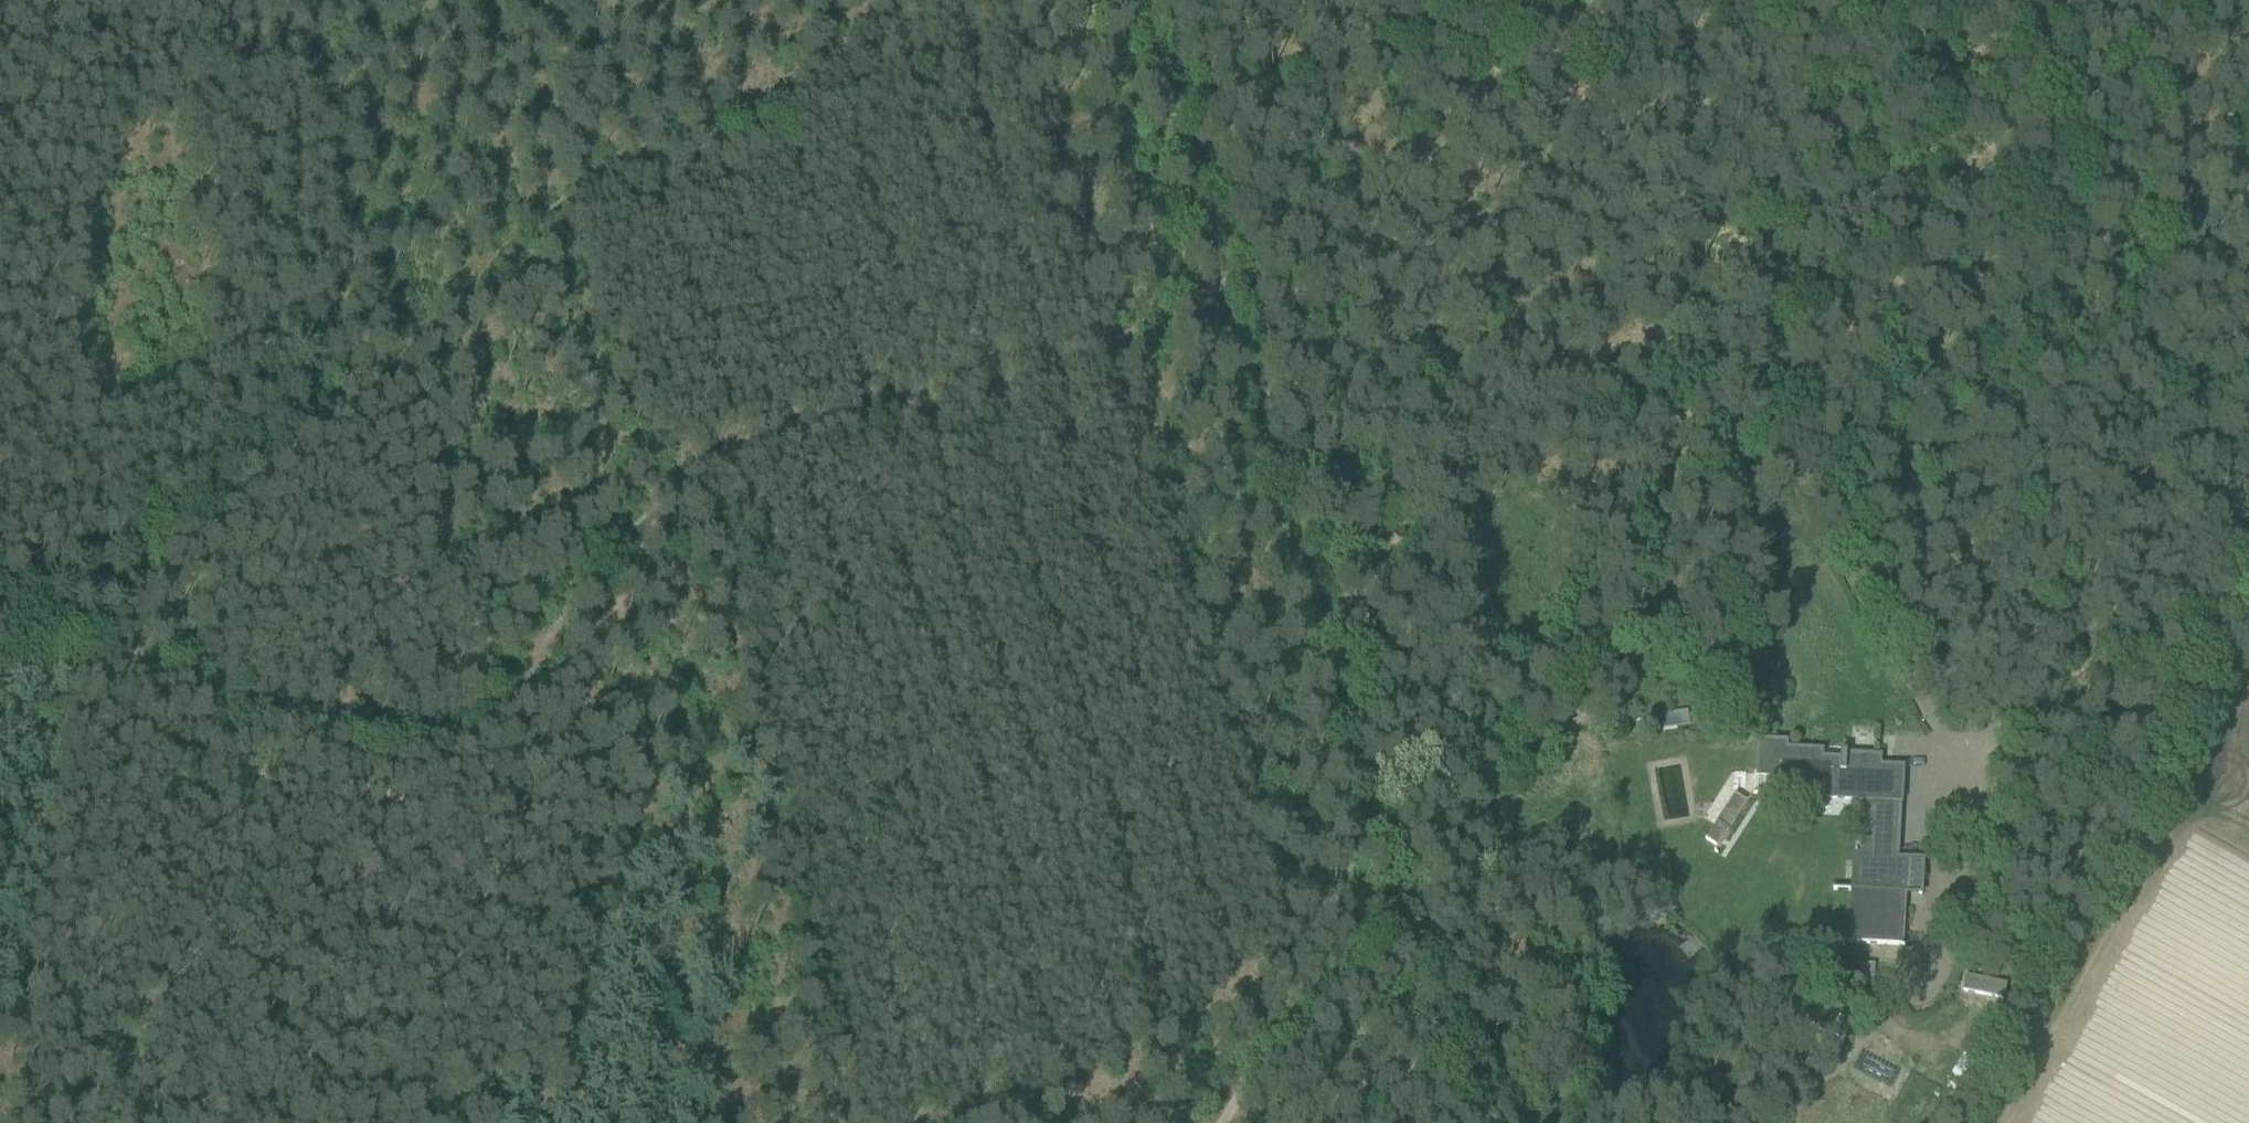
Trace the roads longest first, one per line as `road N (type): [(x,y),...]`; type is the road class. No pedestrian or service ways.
road 1 (track): [(1498,1122),(1359,737),(1147,0)]

